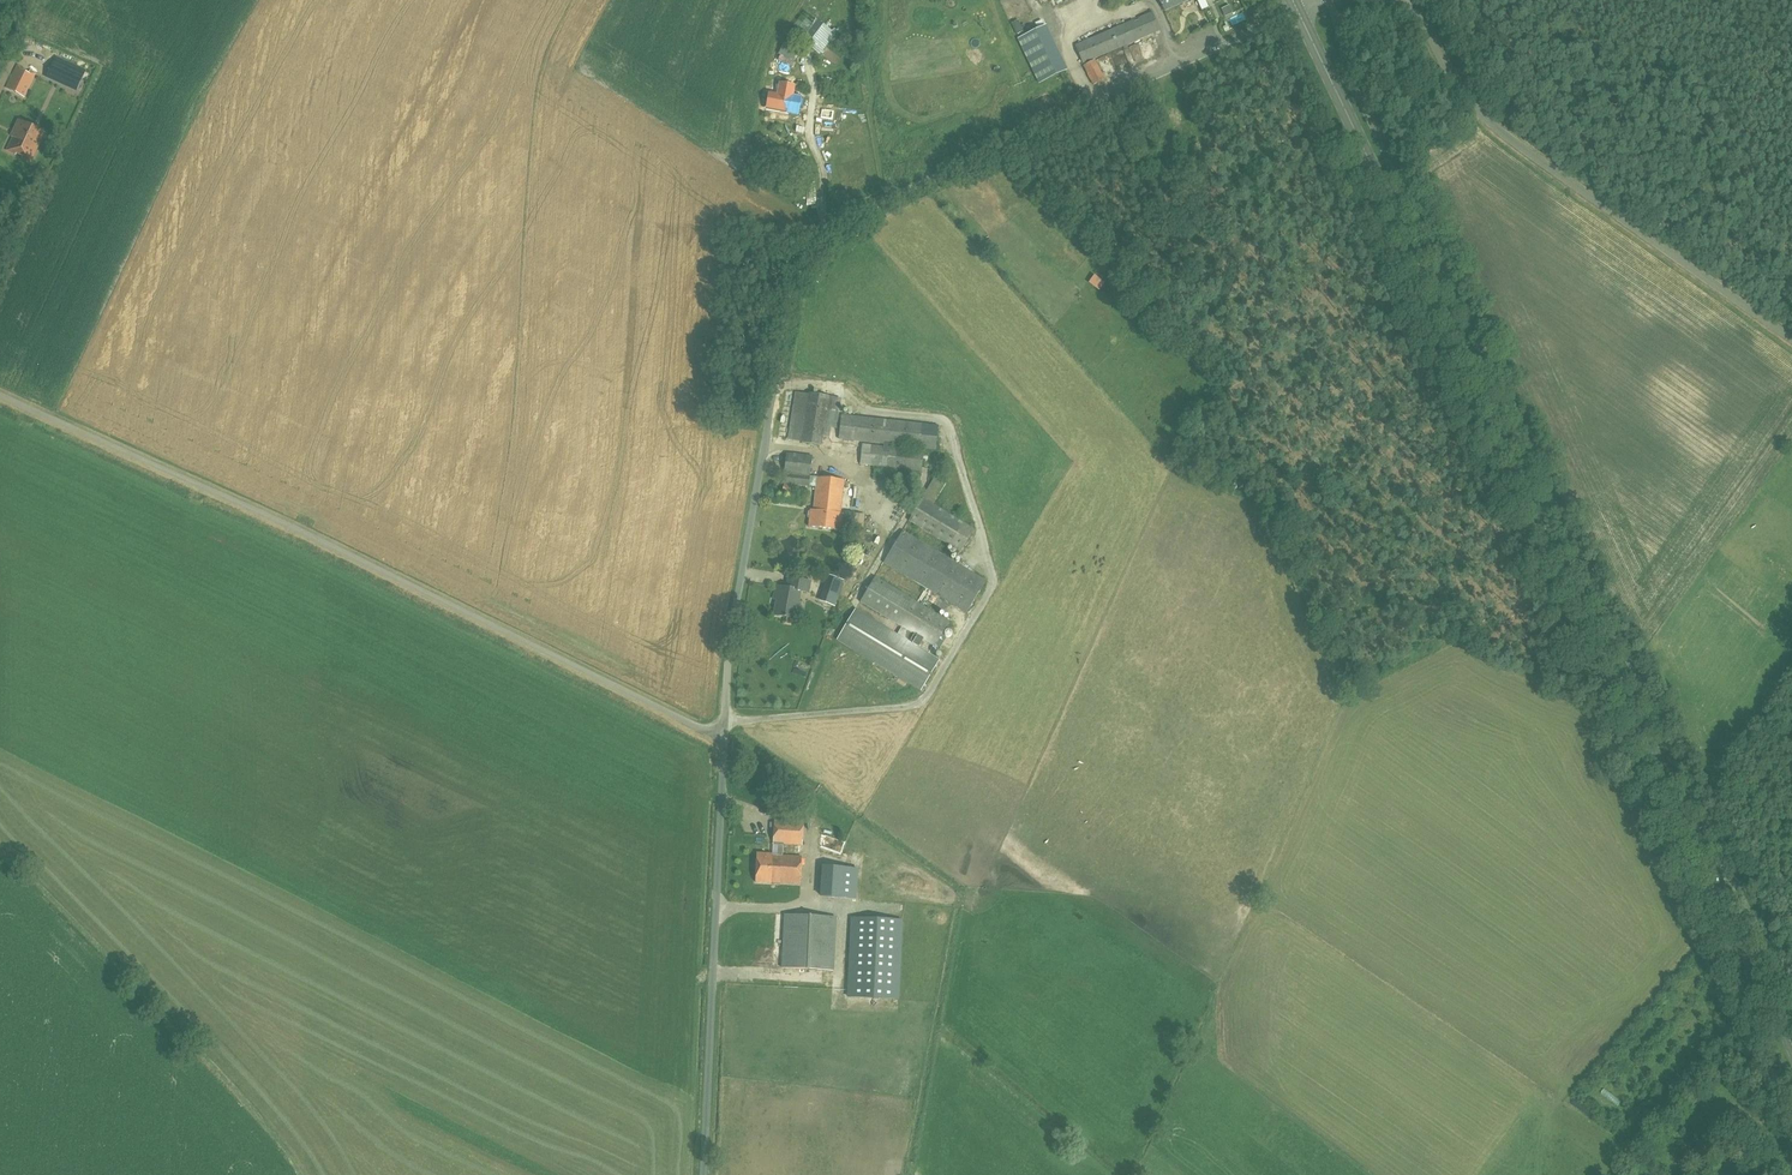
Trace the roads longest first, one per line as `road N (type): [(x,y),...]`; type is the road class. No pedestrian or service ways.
road 1 (secondary): [(1791,1039),(1299,11)]
road 2 (unclassified): [(725,739),(738,585),(790,292),(808,253),(839,222),(1299,11)]
road 3 (unclassified): [(725,739),(0,393)]
road 4 (unclassified): [(1396,0),(1504,137),(1791,341)]
road 5 (unclassified): [(709,1174),(725,739)]

